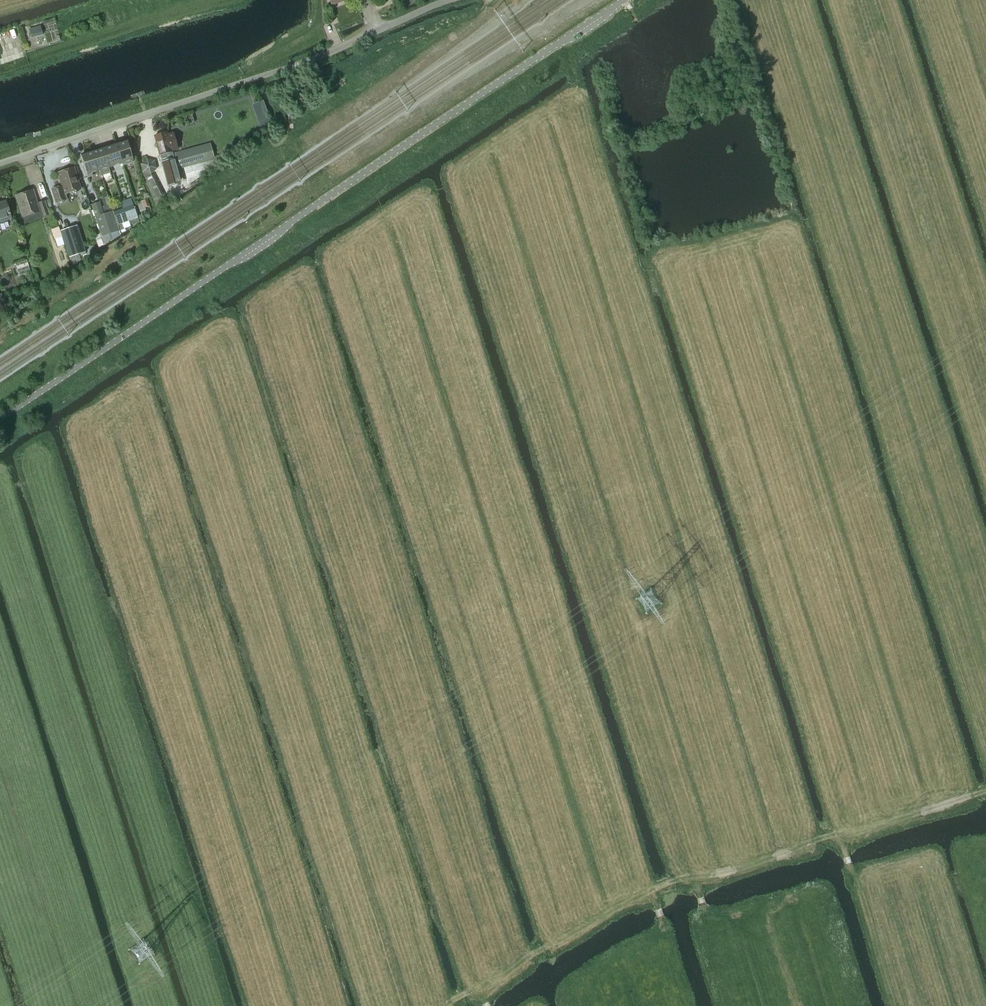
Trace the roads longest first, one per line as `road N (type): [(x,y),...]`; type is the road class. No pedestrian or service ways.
road 1 (unclassified): [(0,418),(623,0)]
road 2 (unclassified): [(0,163),(320,57),(453,0)]

